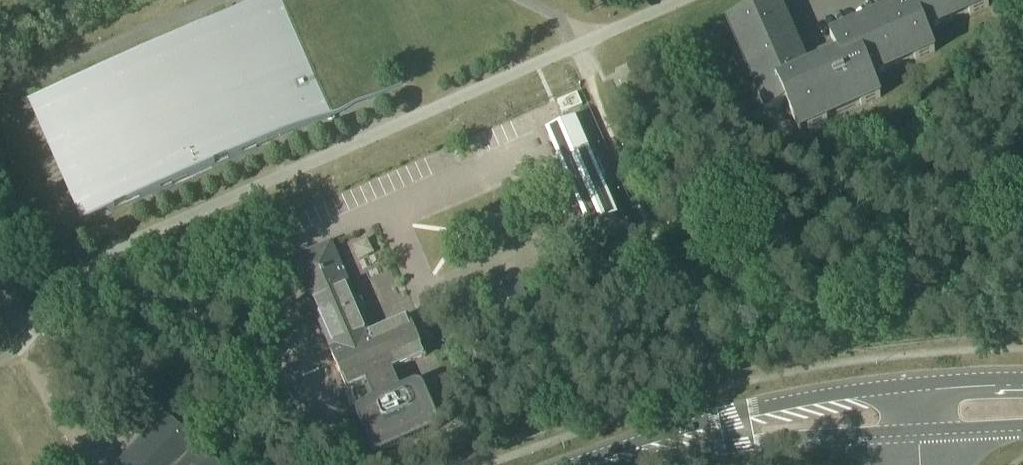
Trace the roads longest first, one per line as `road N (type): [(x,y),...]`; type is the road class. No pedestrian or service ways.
road 1 (tertiary): [(1022,385),(786,405),(712,421),(589,464)]
road 2 (tertiary): [(639,464),(780,441),(1022,428)]

